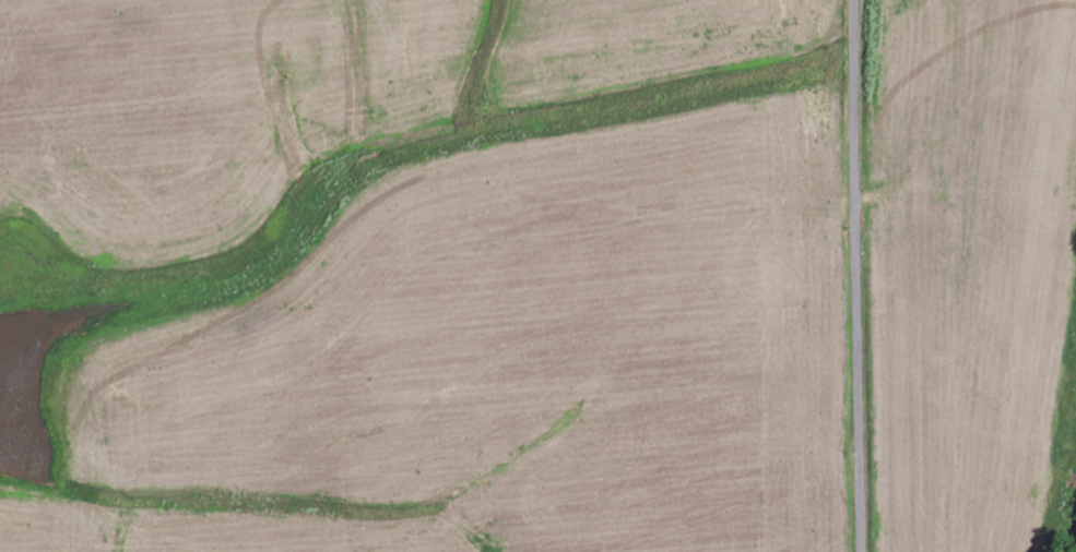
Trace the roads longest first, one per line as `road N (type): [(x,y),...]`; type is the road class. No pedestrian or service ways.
road 1 (residential): [(863,551),(856,0)]

